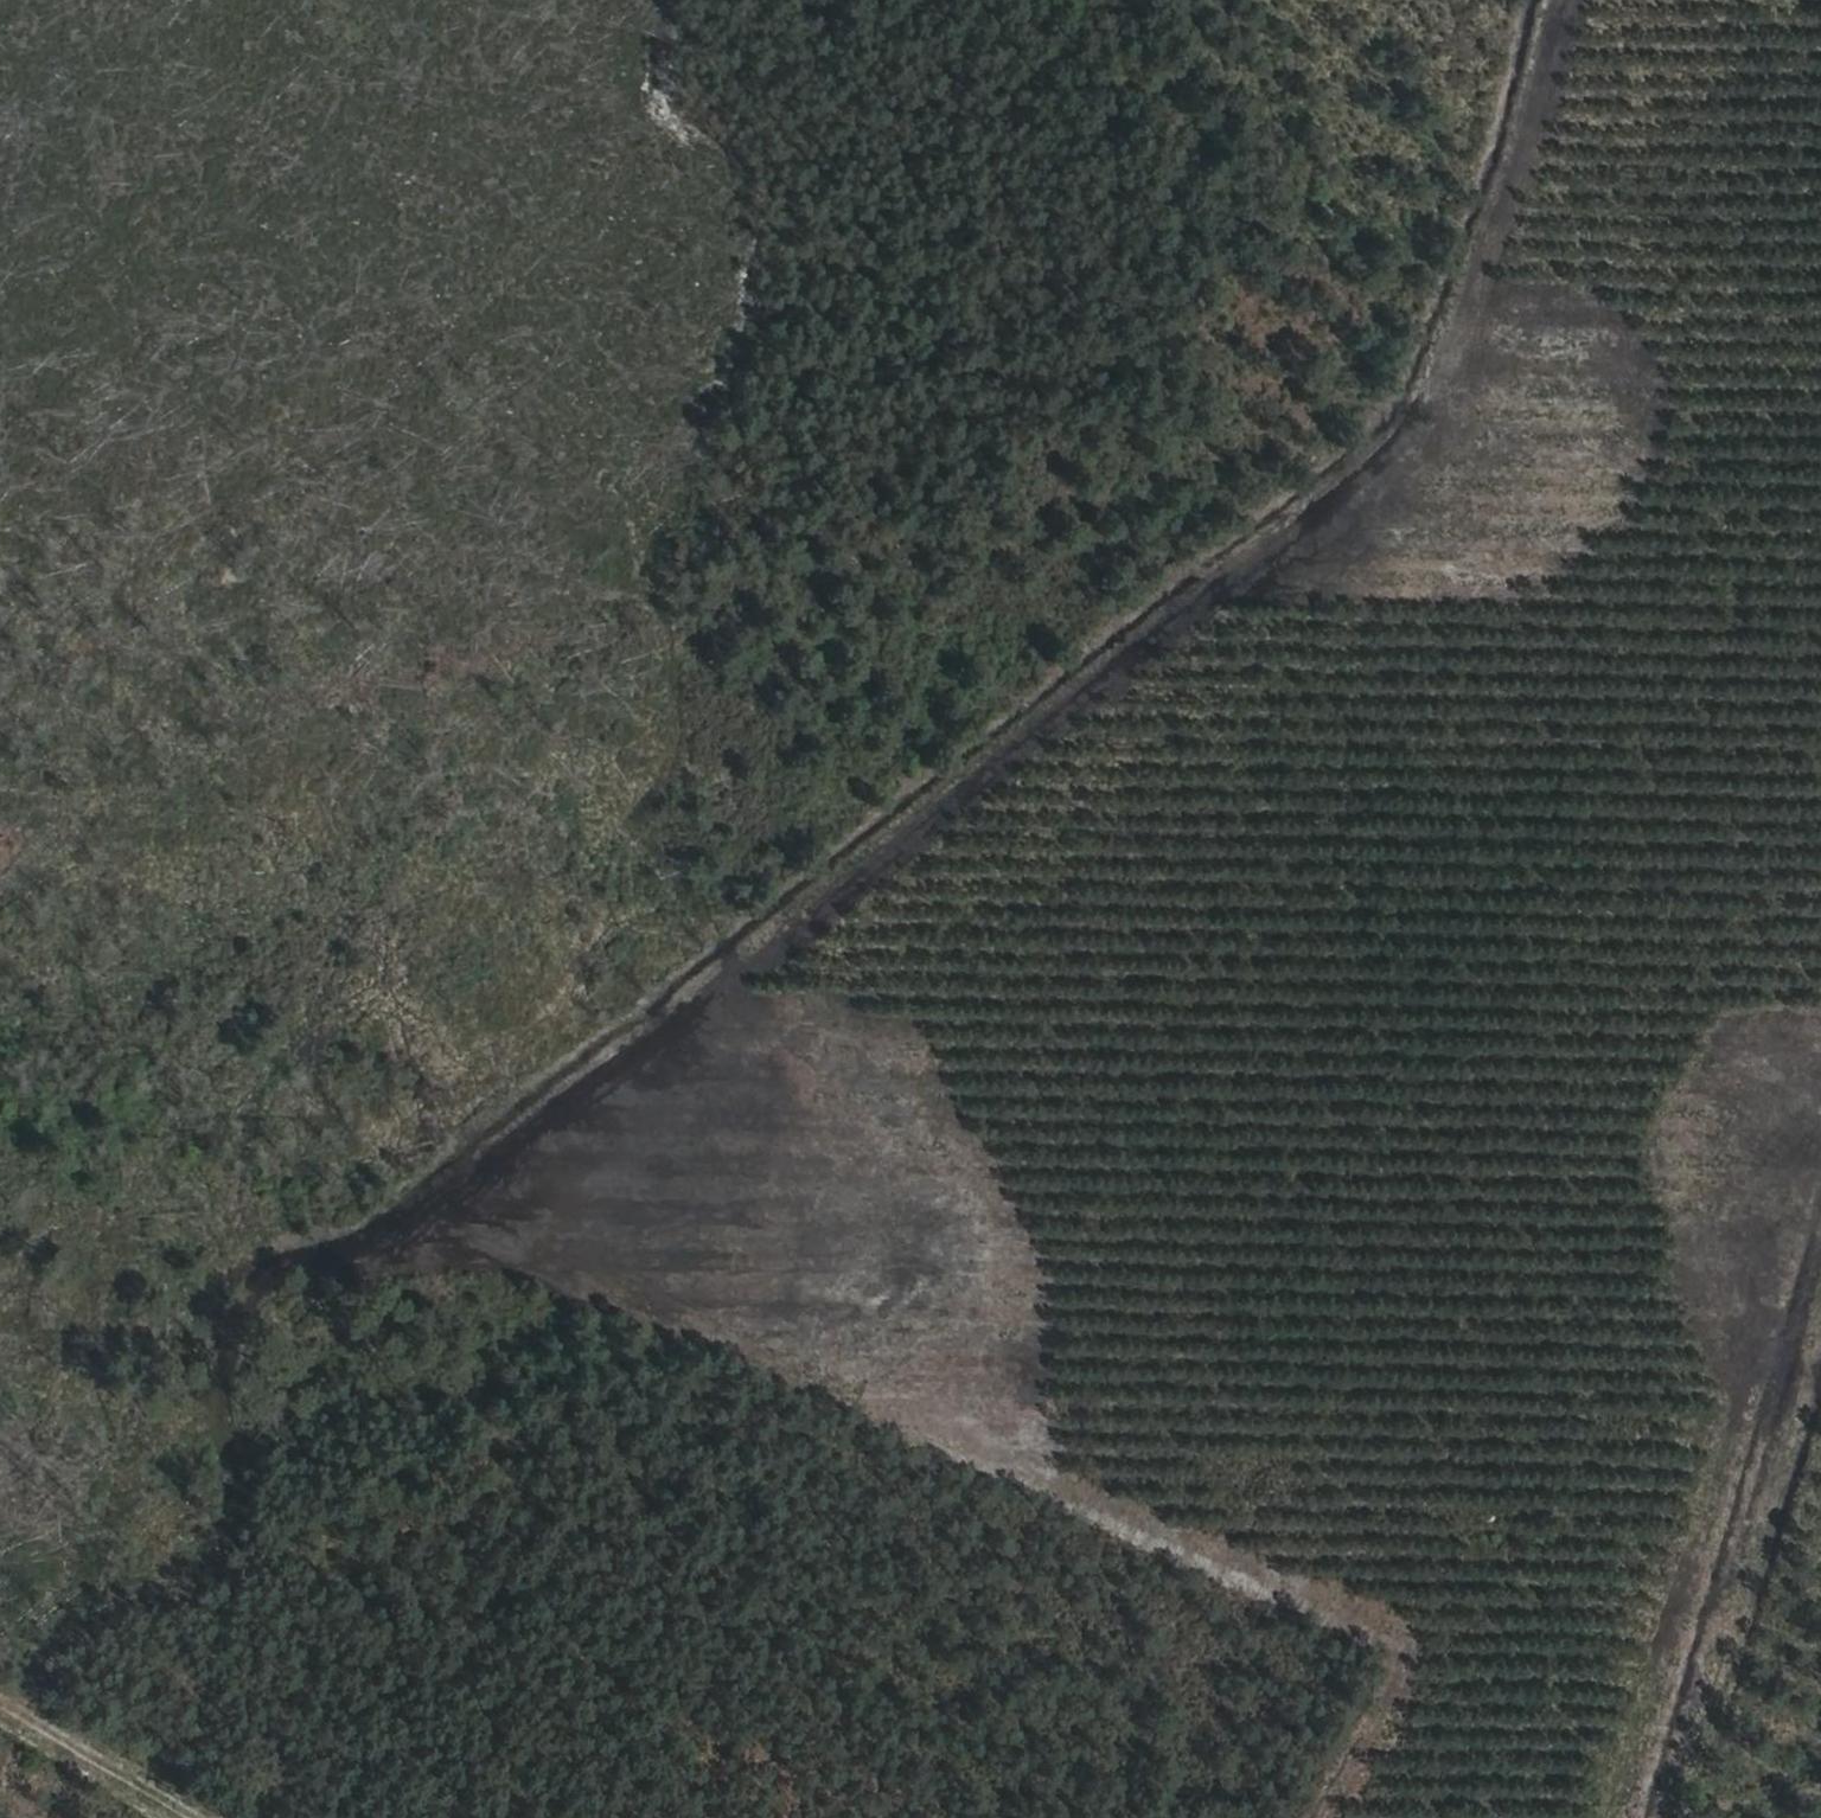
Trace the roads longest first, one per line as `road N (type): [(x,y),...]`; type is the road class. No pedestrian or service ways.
road 1 (track): [(1820,1296),(1681,1817)]
road 2 (track): [(168,1817),(0,1719)]

